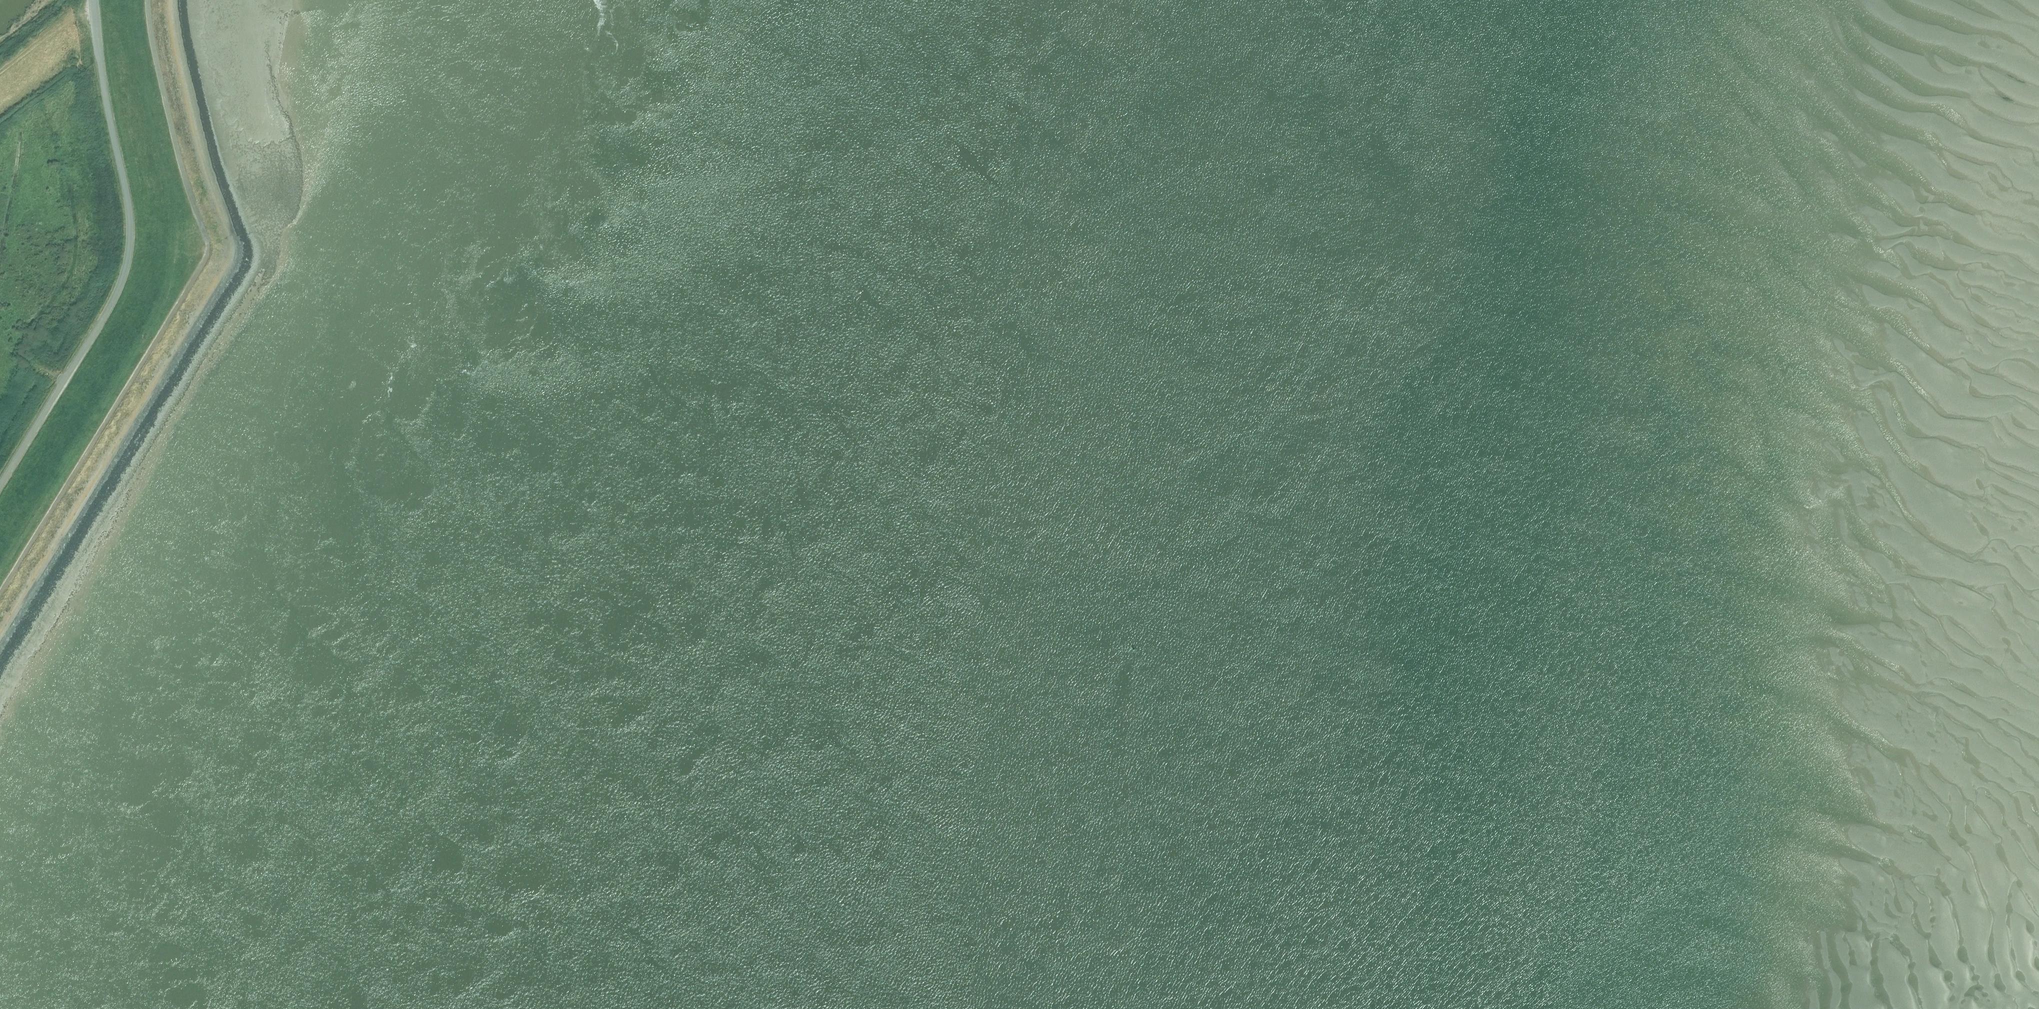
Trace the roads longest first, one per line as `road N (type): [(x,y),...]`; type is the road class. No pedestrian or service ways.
road 1 (unclassified): [(0,486),(130,258),(134,223),(91,0)]

